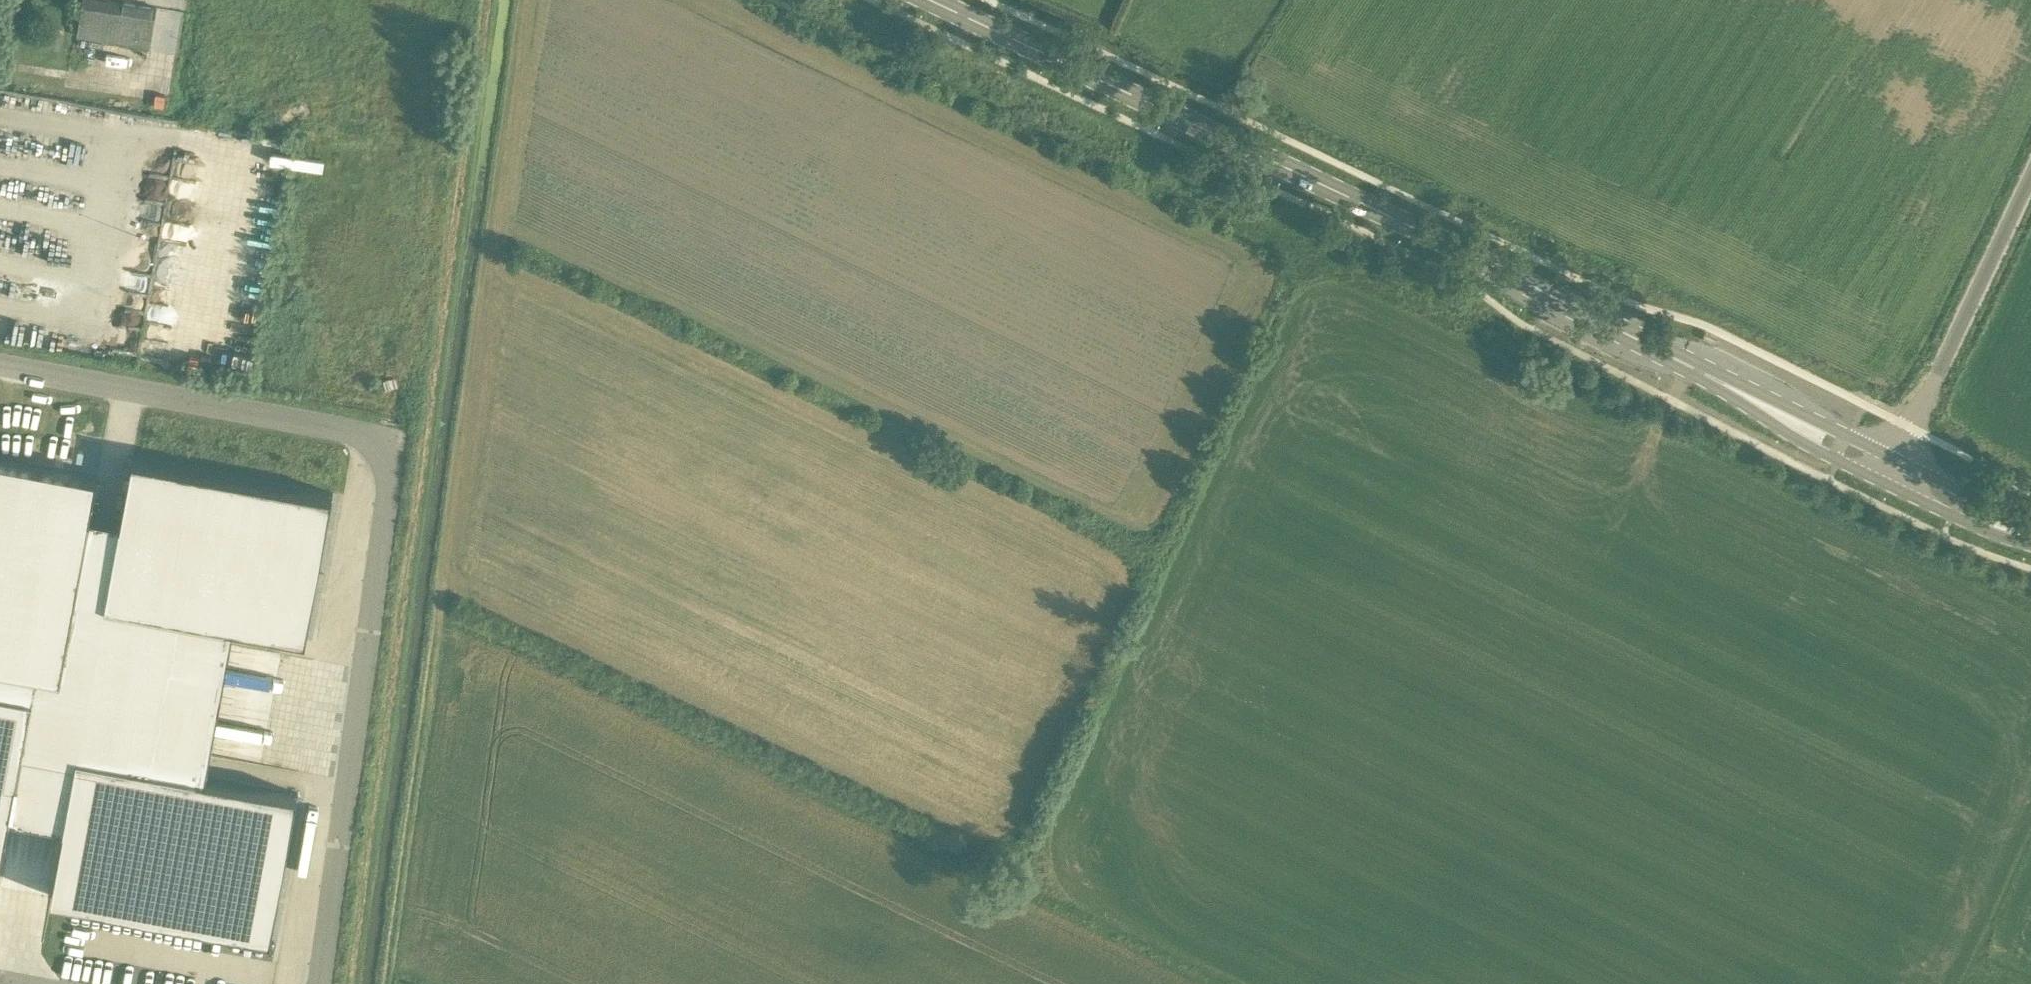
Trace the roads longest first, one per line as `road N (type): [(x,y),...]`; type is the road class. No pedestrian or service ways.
road 1 (primary): [(1889,474),(1465,251),(931,0)]
road 2 (track): [(387,977),(523,0)]
road 3 (unclassified): [(316,983),(393,441),(0,365)]
road 4 (unclassified): [(2030,174),(1889,474)]
road 5 (primary): [(2030,533),(1889,474)]

